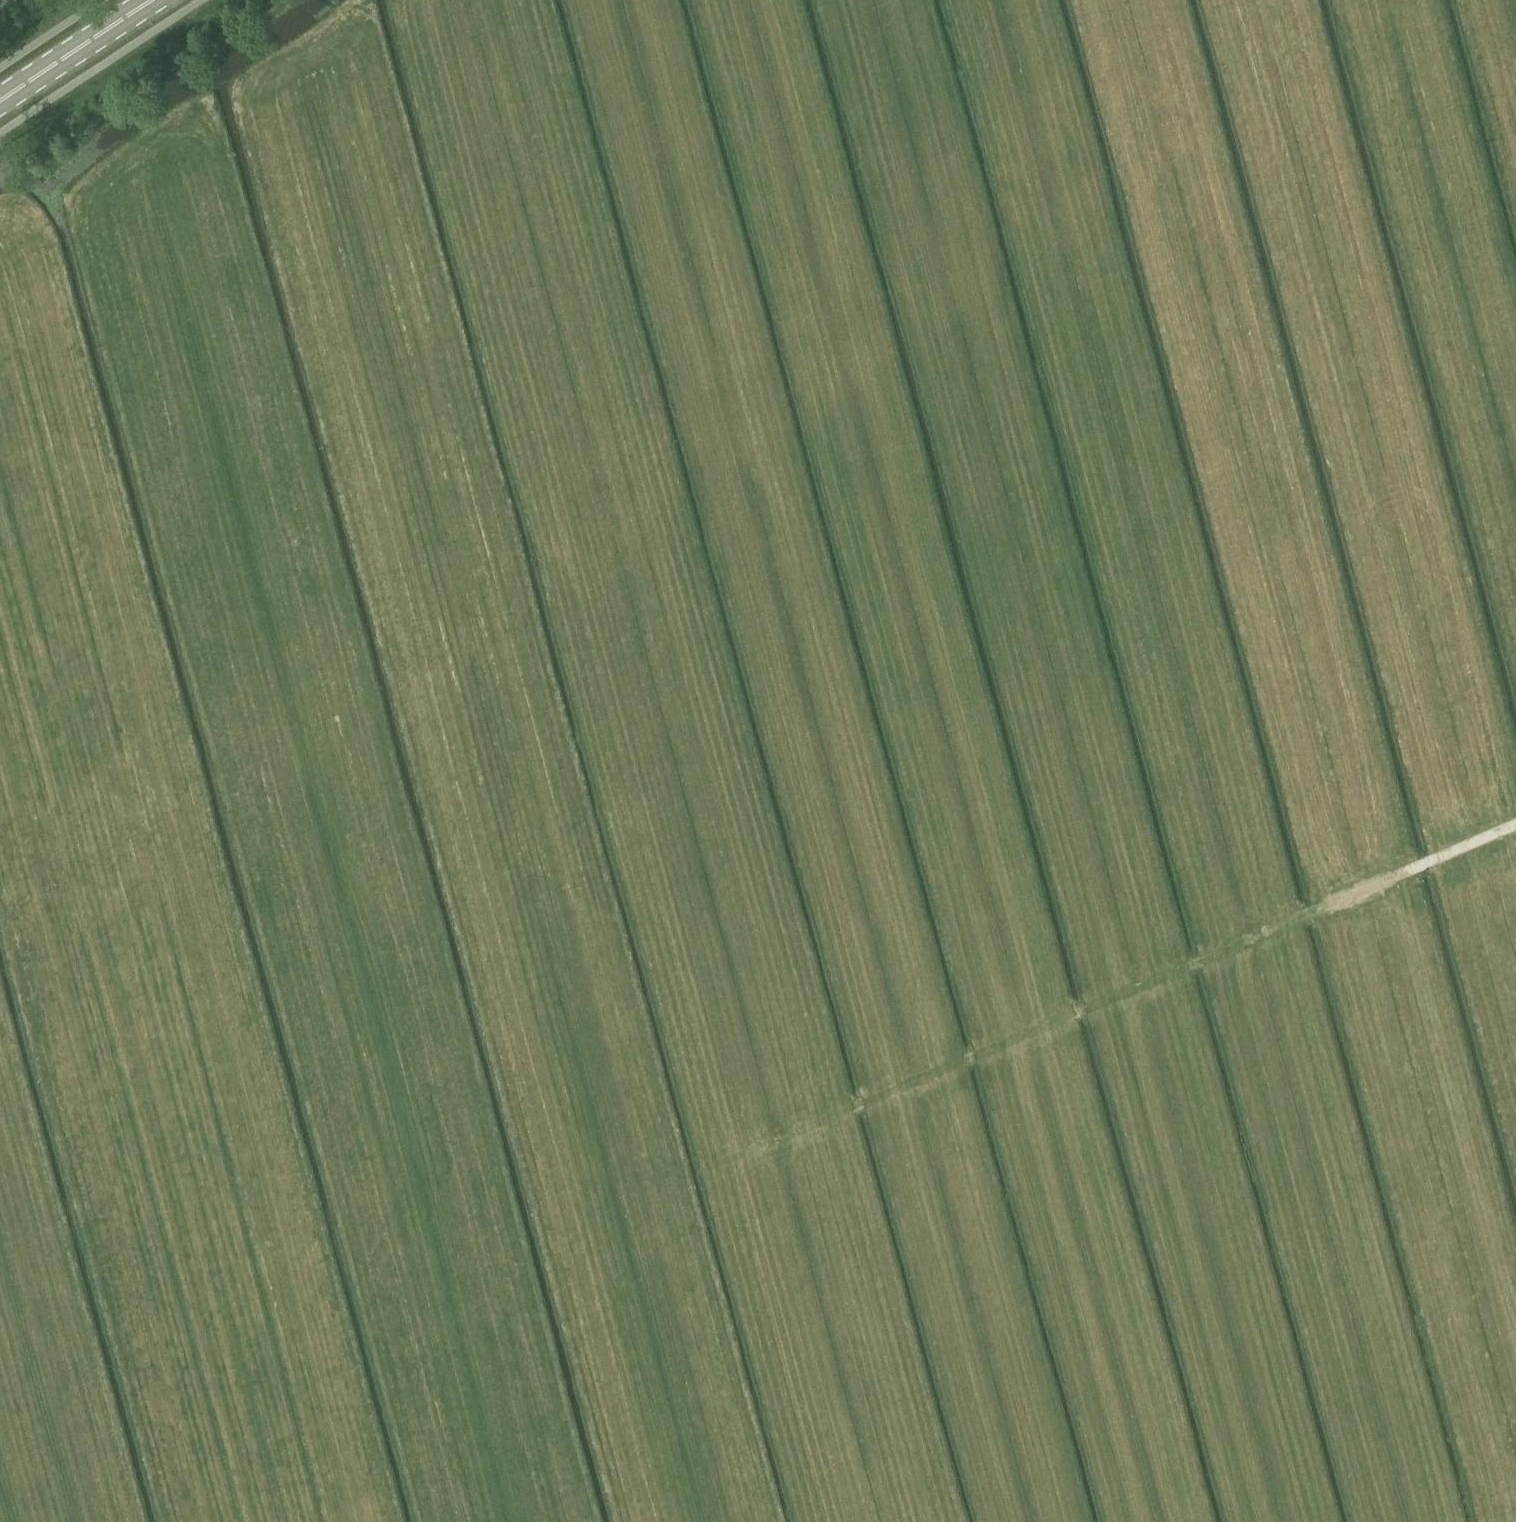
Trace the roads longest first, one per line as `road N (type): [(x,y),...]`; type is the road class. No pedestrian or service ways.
road 1 (primary): [(0,101),(152,0)]

